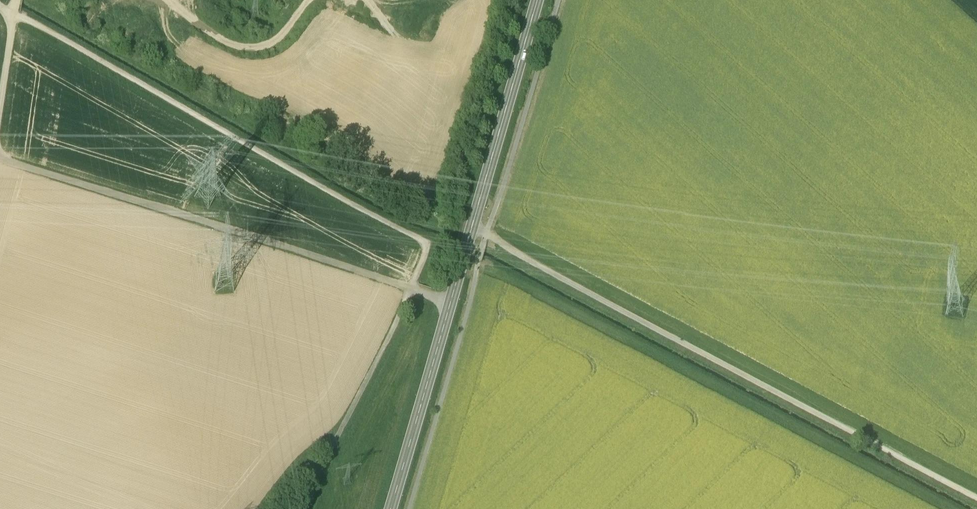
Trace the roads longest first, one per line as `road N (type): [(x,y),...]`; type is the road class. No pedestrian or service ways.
road 1 (track): [(299,508),(411,290),(0,160)]
road 2 (track): [(0,7),(419,241),(425,254),(411,290),(451,303)]
road 3 (track): [(976,500),(472,228)]
road 4 (primary): [(391,508),(538,0)]

